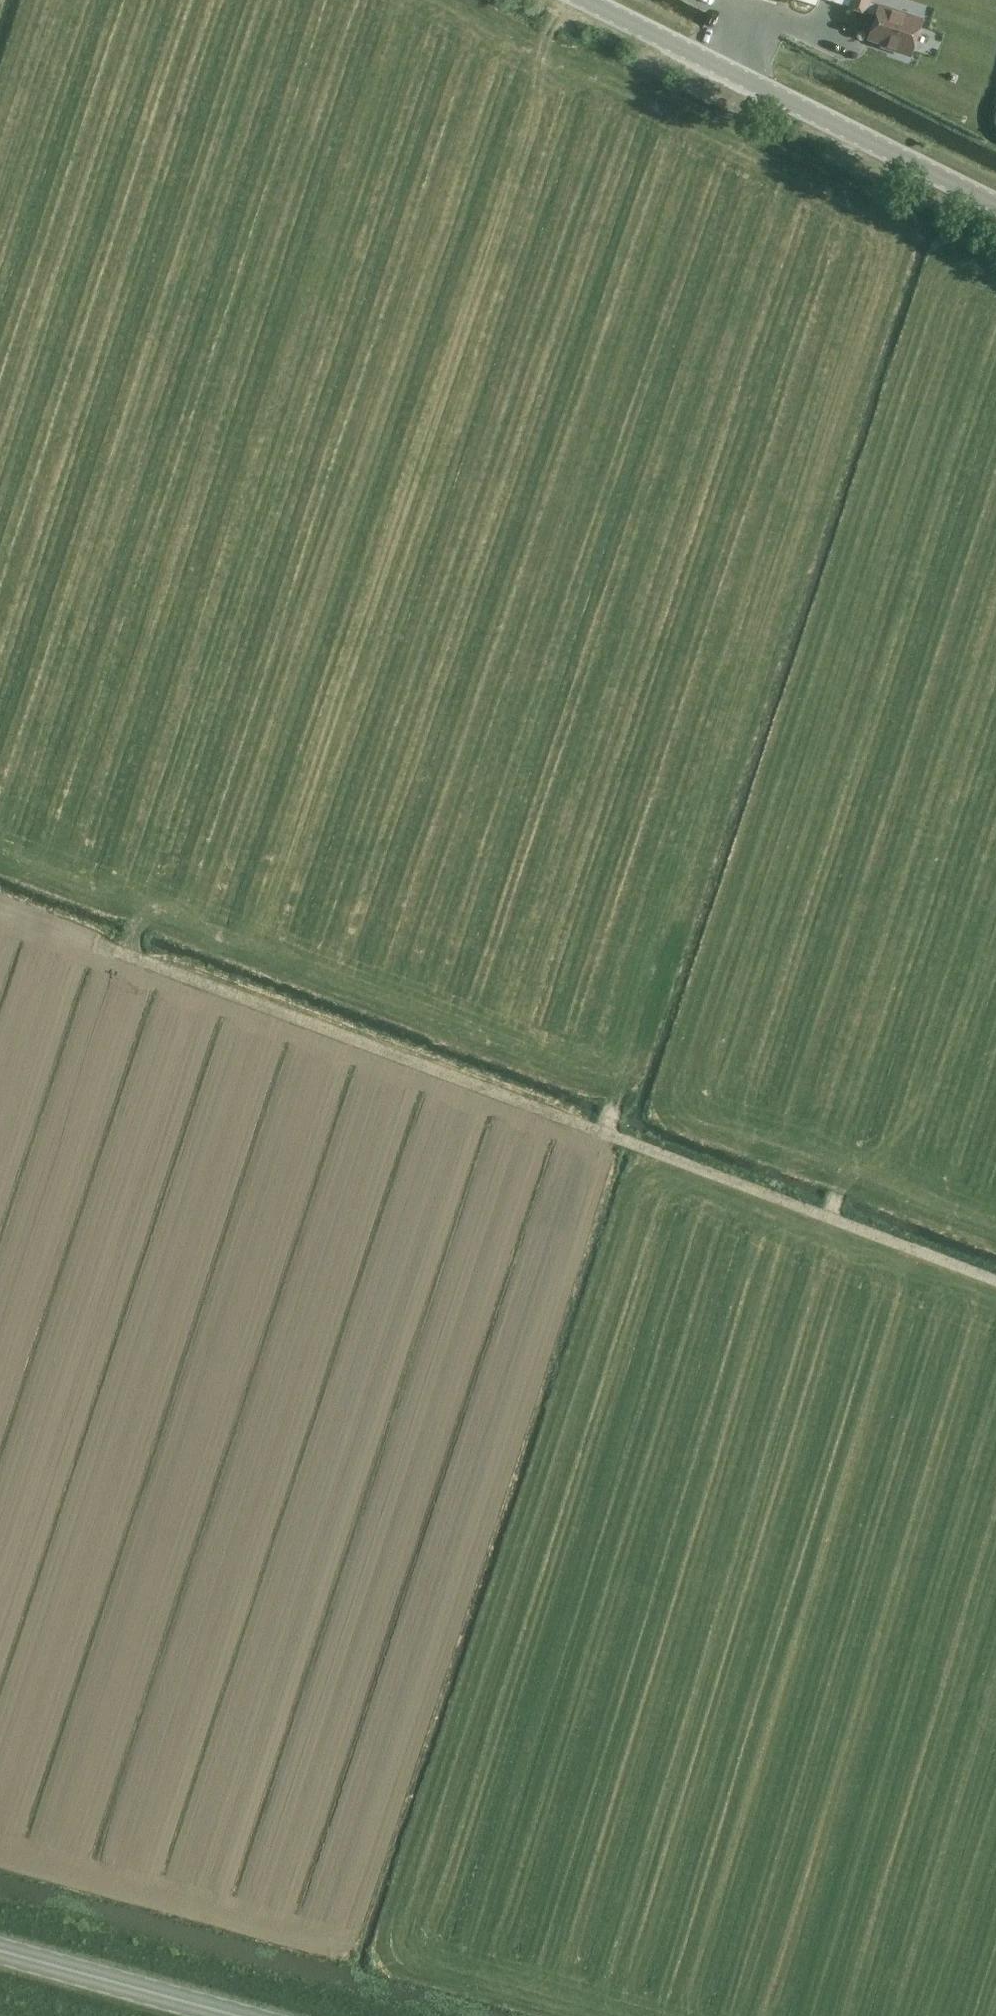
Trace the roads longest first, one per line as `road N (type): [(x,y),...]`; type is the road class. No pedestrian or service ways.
road 1 (unclassified): [(995,177),(654,0)]
road 2 (primary): [(239,2015),(0,1950)]

